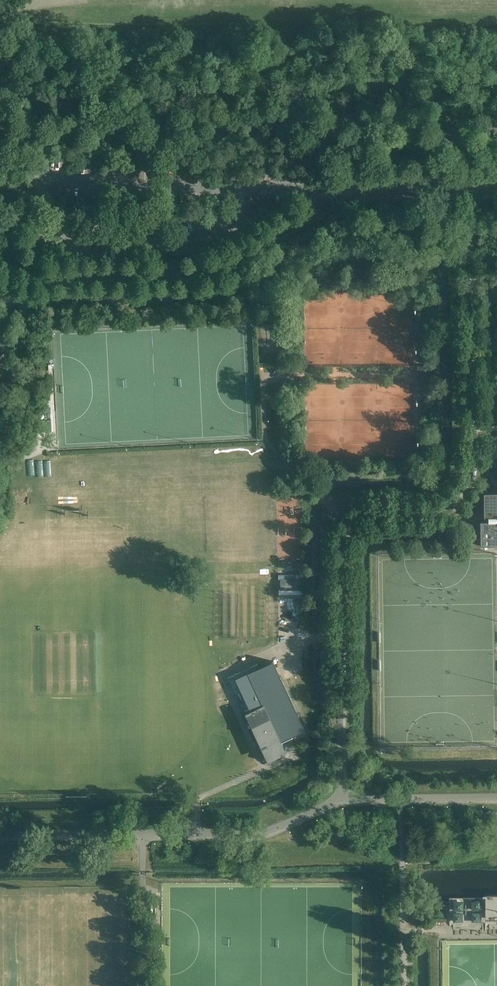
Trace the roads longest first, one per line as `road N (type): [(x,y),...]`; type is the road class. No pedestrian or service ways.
road 1 (unclassified): [(0,257),(35,271),(183,270),(238,253),(349,190),(496,183)]

